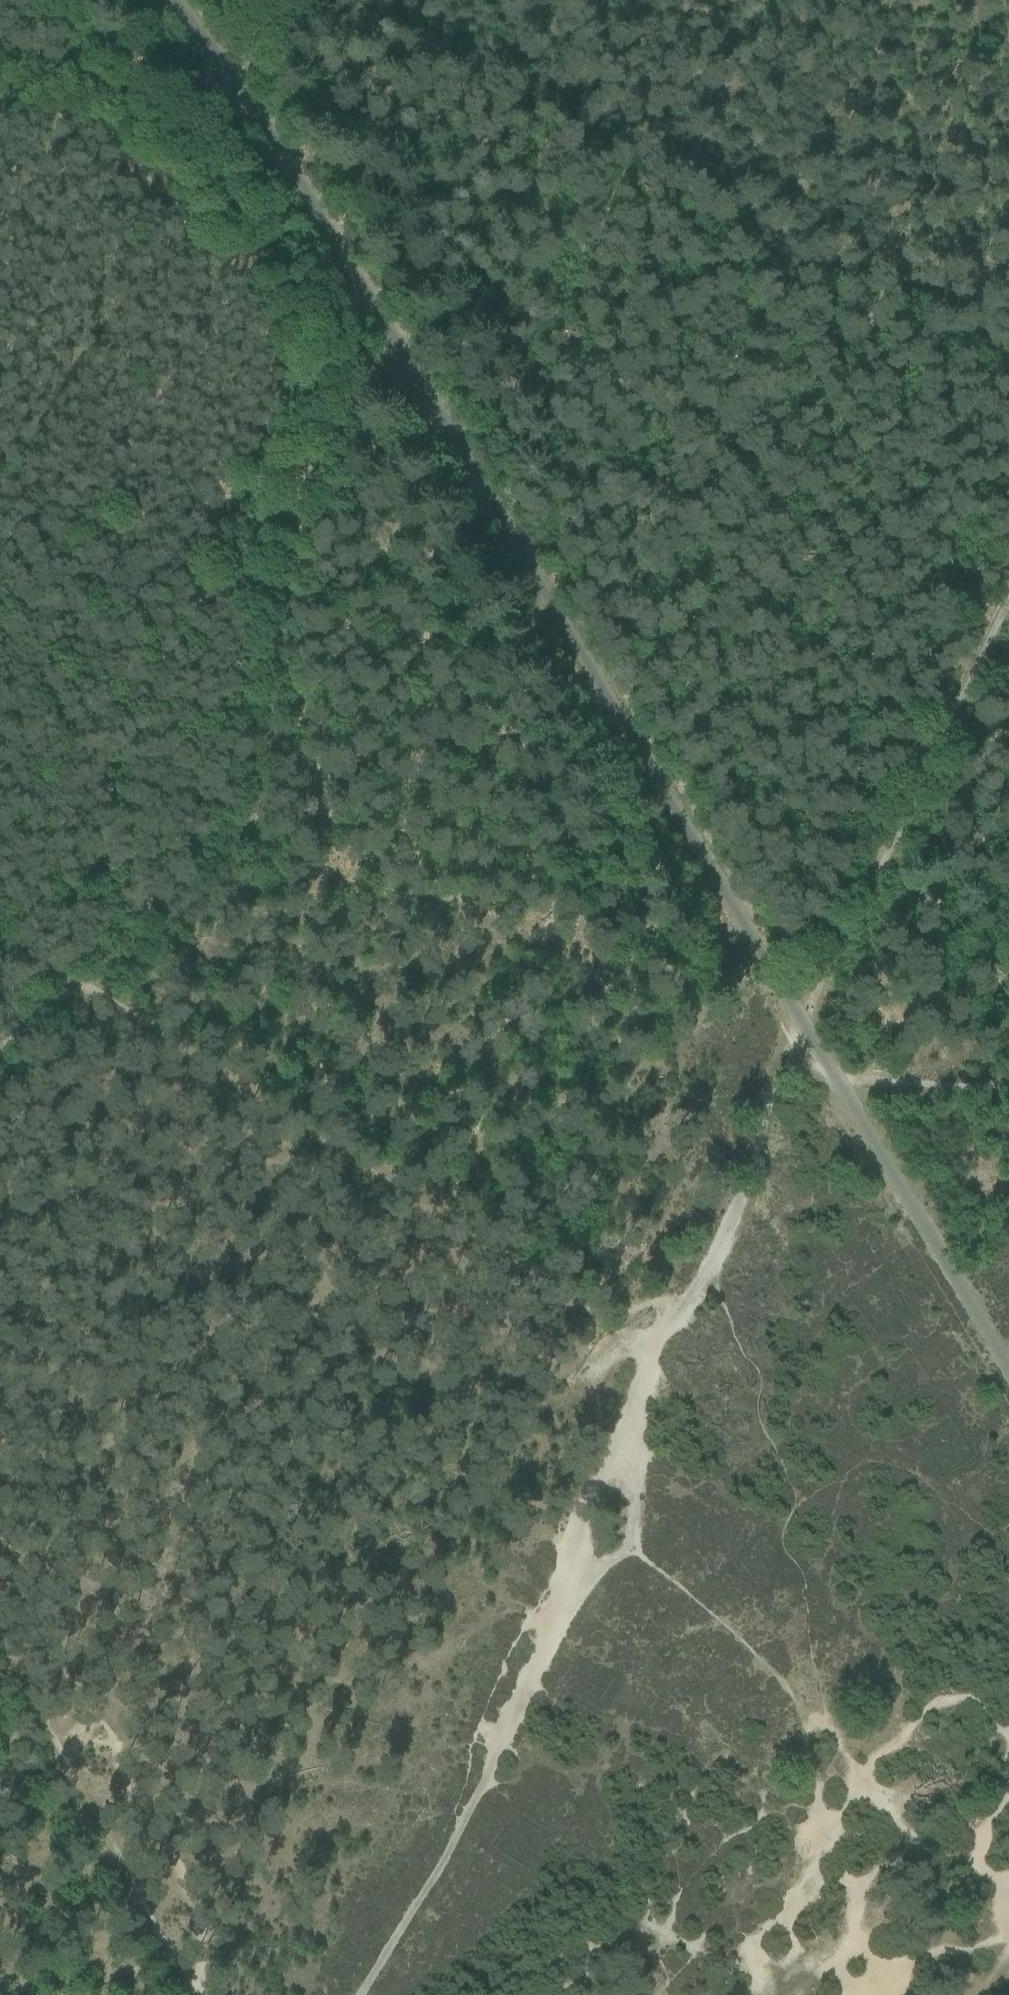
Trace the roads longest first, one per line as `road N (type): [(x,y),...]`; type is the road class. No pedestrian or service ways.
road 1 (track): [(806,1022),(406,354),(243,105),(164,0)]
road 2 (track): [(367,1994),(457,1852),(601,1558),(628,1542),(674,1349),(718,1292),(755,1219),(777,1090),(806,1022)]
road 3 (track): [(1008,1364),(912,1218),(836,1074)]
road 4 (track): [(0,1052),(94,976)]

